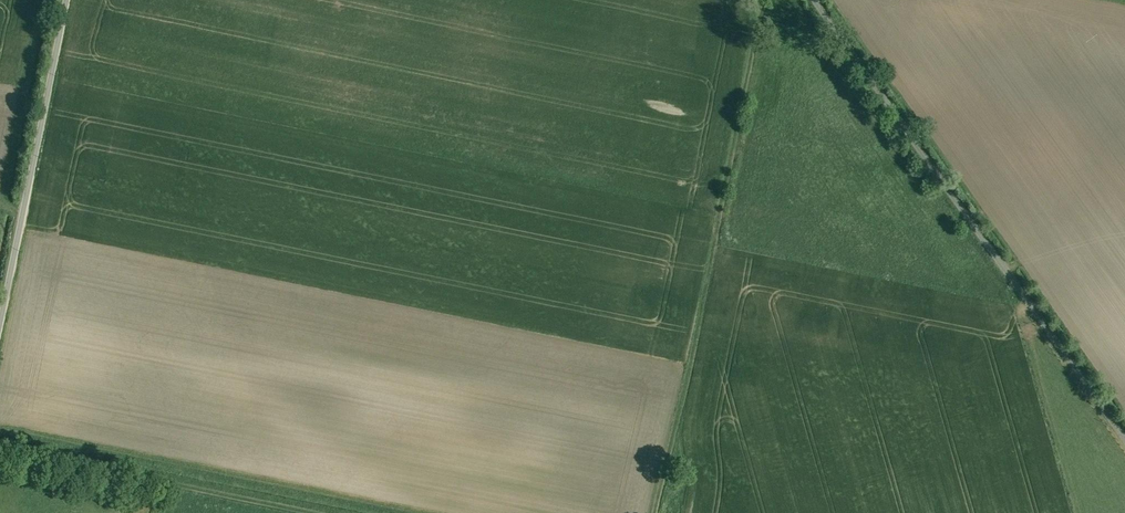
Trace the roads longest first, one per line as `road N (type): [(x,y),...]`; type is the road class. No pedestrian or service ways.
road 1 (unclassified): [(821,0),(1124,430)]
road 2 (track): [(684,512),(718,244),(768,0)]
road 3 (track): [(0,436),(367,512)]
road 4 (unclassified): [(0,325),(68,0)]

